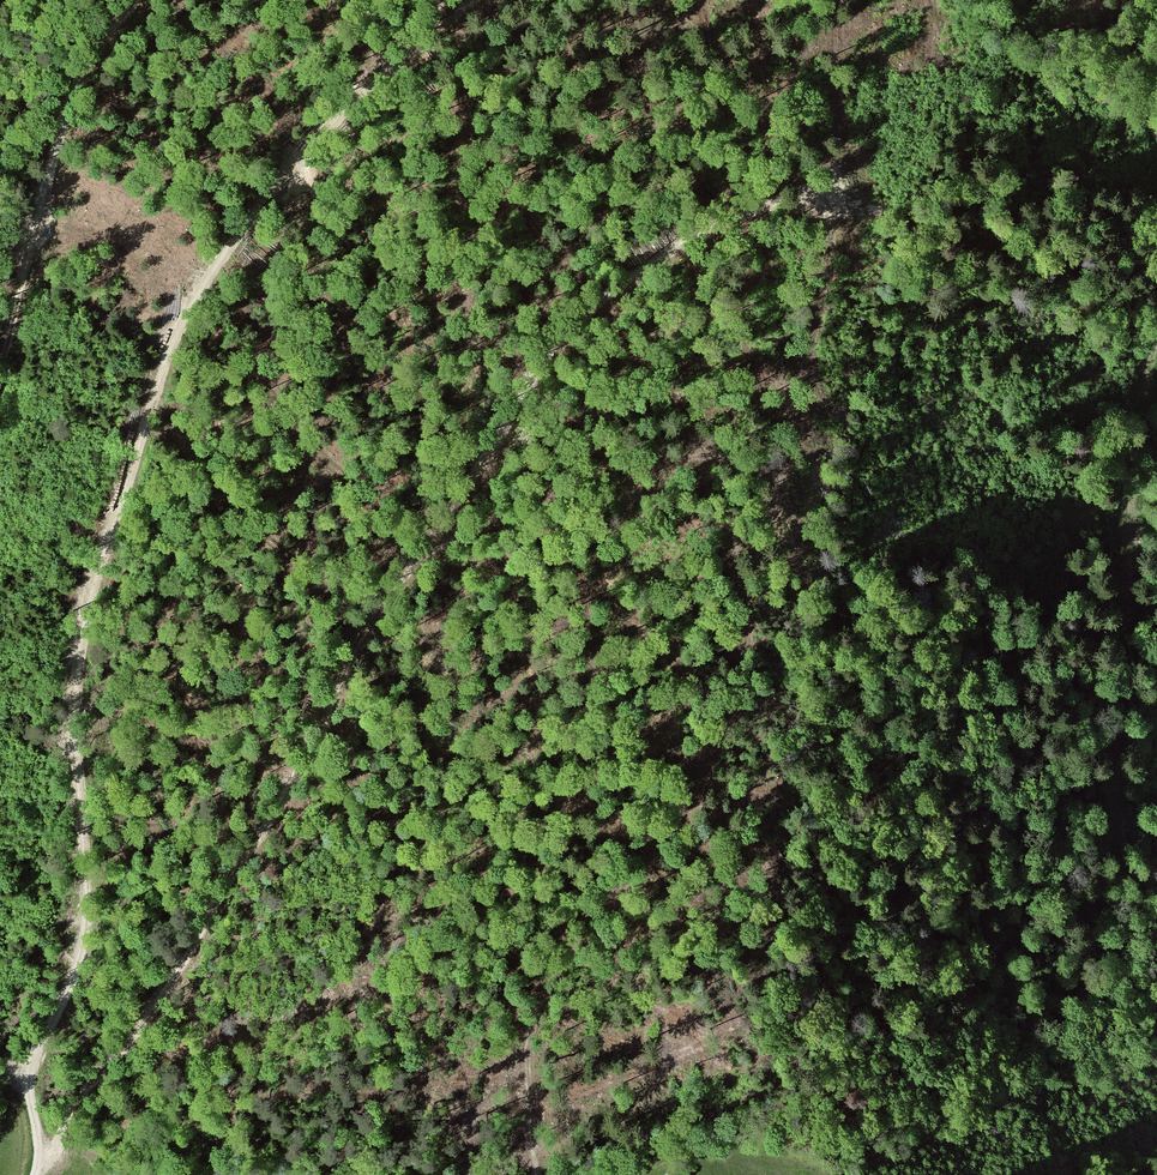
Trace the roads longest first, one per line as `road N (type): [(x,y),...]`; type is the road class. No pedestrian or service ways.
road 1 (track): [(474,0),(390,67),(201,284),(141,425),(79,638),(72,703),(85,933),(71,969)]
road 2 (track): [(534,1174),(527,1033),(589,918),(660,851),(722,733),(743,652),(752,565),(781,469)]
road 3 (track): [(428,548),(396,588),(163,997),(81,1093),(40,1162)]
road 4 (track): [(1156,320),(1114,644),(1121,822),(1156,969)]
road 5 (track): [(843,203),(762,210),(662,268),(566,347),(428,548)]
road 6 (track): [(136,0),(70,98),(0,363)]
road 7 (track): [(428,548),(619,467),(695,459),(781,469)]
road 8 (track): [(36,1174),(29,1088),(71,969)]

